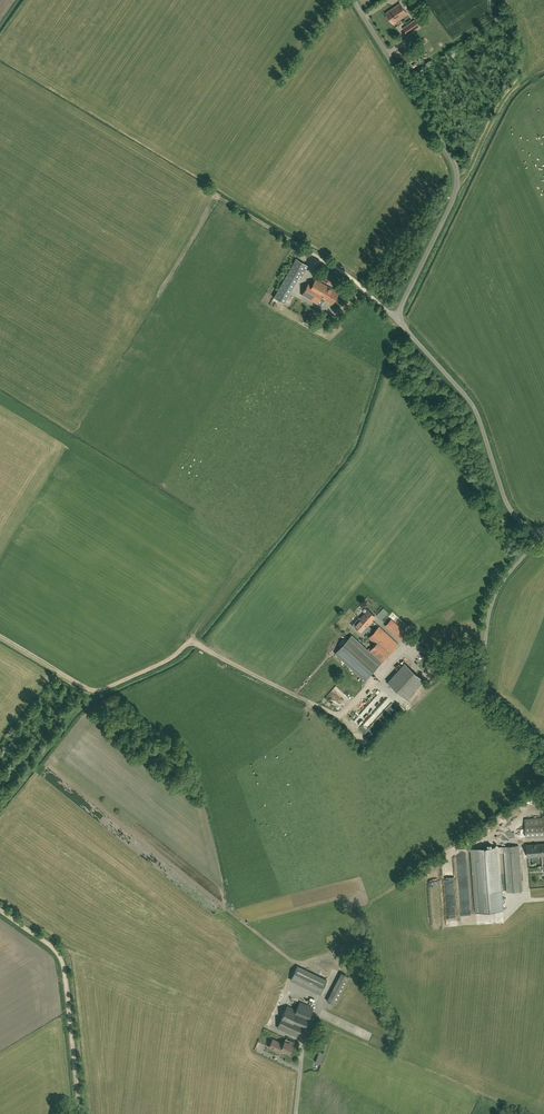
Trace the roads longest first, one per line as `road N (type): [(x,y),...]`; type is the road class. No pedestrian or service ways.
road 1 (unclassified): [(539,536),(508,505),(473,406),(396,318),(453,199),(457,174),(353,0)]
road 2 (unclassified): [(543,755),(484,692),(493,603),(539,536)]
road 3 (track): [(79,1113),(62,962),(0,911)]

